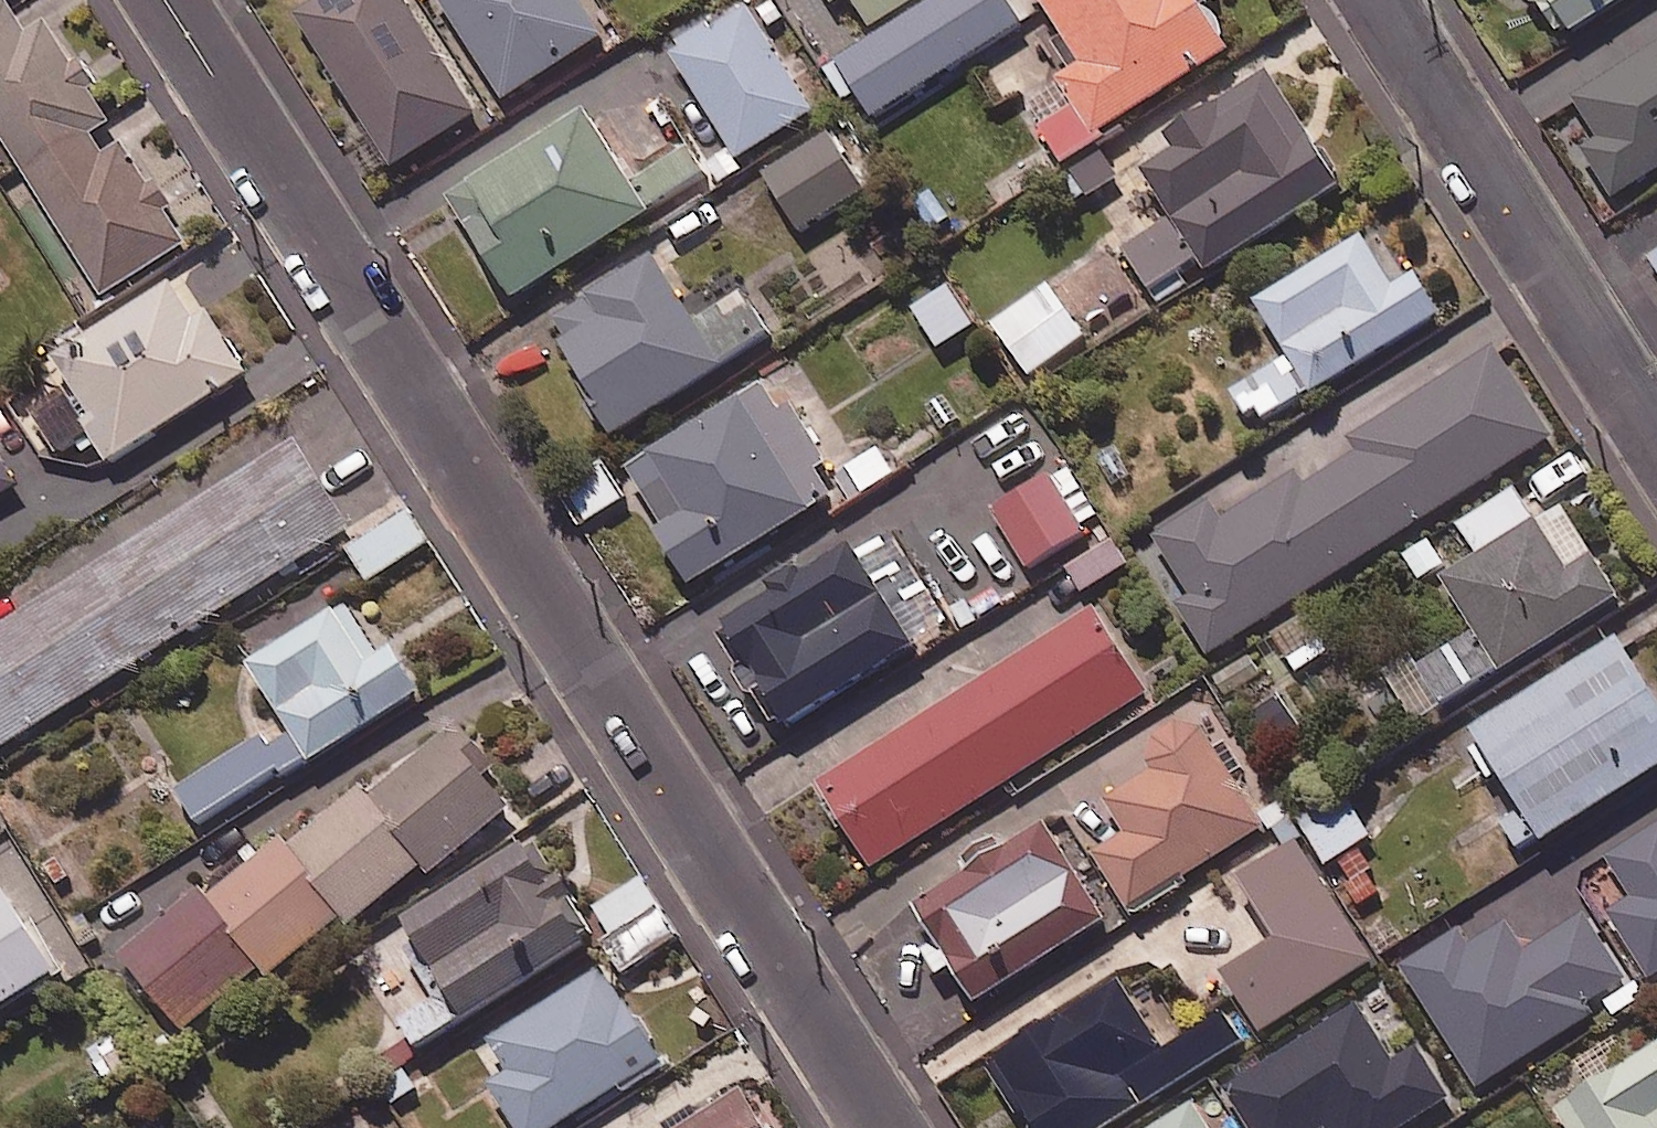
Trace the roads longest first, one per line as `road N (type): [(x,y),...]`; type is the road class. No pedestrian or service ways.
road 1 (residential): [(165,0),(878,1127)]
road 2 (residential): [(1656,439),(1378,0)]

